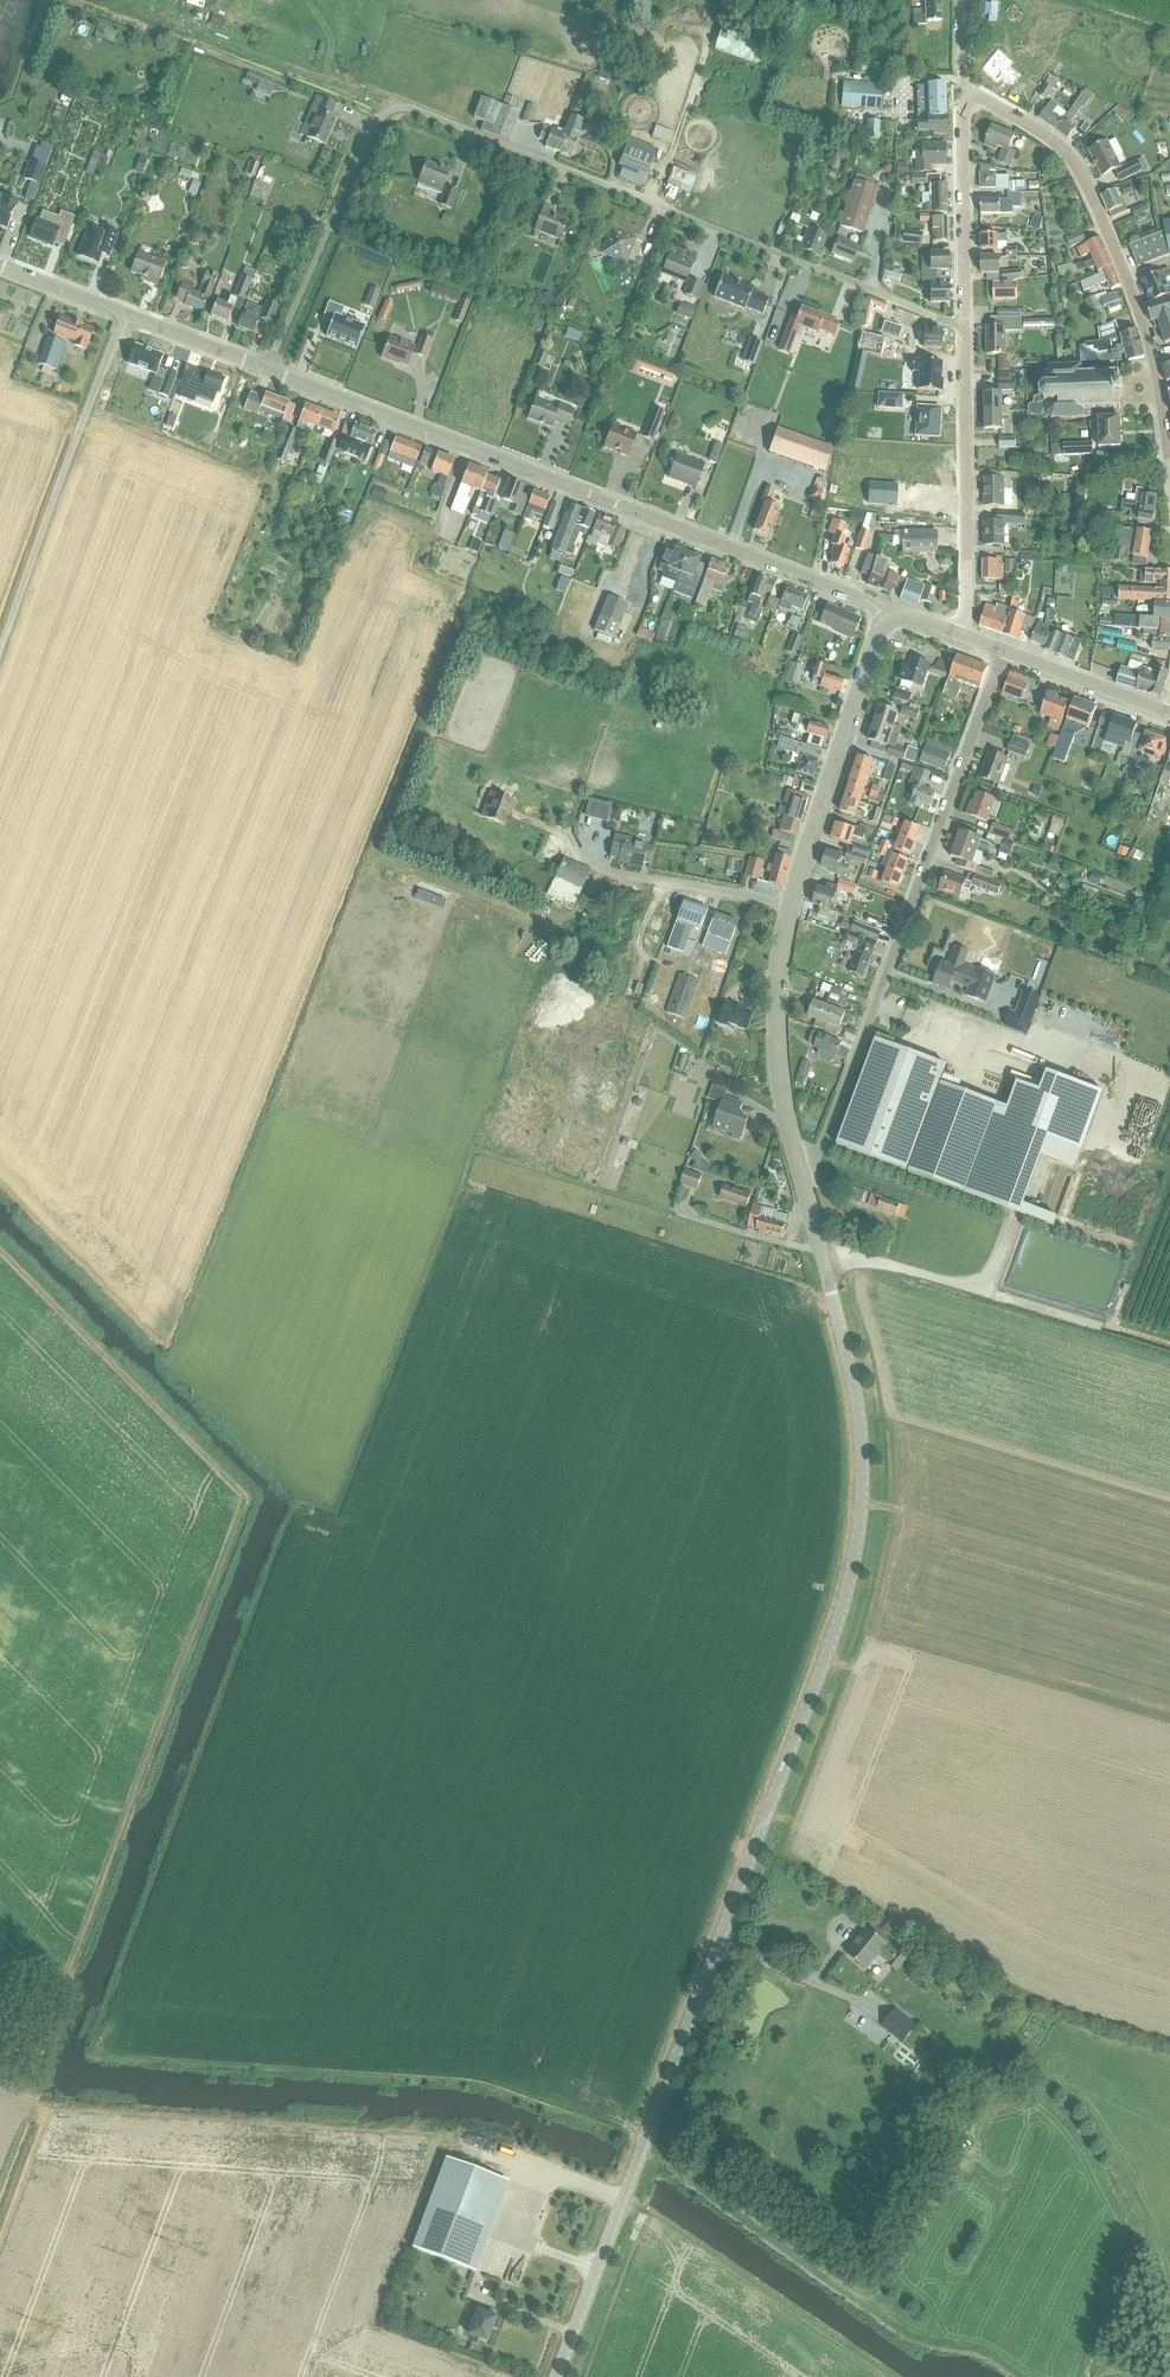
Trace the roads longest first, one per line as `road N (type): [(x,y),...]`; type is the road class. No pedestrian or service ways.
road 1 (tertiary): [(558,2376),(822,1680),(860,1554),(864,1435),(821,1258)]
road 2 (residential): [(965,327),(395,107),(377,120),(268,370)]
road 3 (tertiary): [(892,616),(867,599),(268,370)]
road 4 (residential): [(799,1165),(823,1145),(1004,650)]
road 5 (residential): [(1169,460),(1145,323),(1086,181),(1057,142),(980,97),(963,97)]
road 6 (unclassified): [(0,660),(125,314)]
road 7 (residential): [(962,636),(969,616),(965,327)]
road 8 (tertiary): [(790,904),(876,633),(892,616)]
road 9 (tertiary): [(799,1165),(773,1035),(776,959),(790,904)]
road 10 (residential): [(965,327),(963,97)]
road 11 (residential): [(564,1084),(614,1017),(662,881)]
road 12 (tertiary): [(1169,716),(1004,650)]
road 13 (residential): [(821,1258),(838,1255),(988,1291)]
road 14 (tertiary): [(268,370),(125,314)]
road 15 (tertiary): [(125,314),(0,266)]
road 16 (residential): [(662,881),(790,904)]

